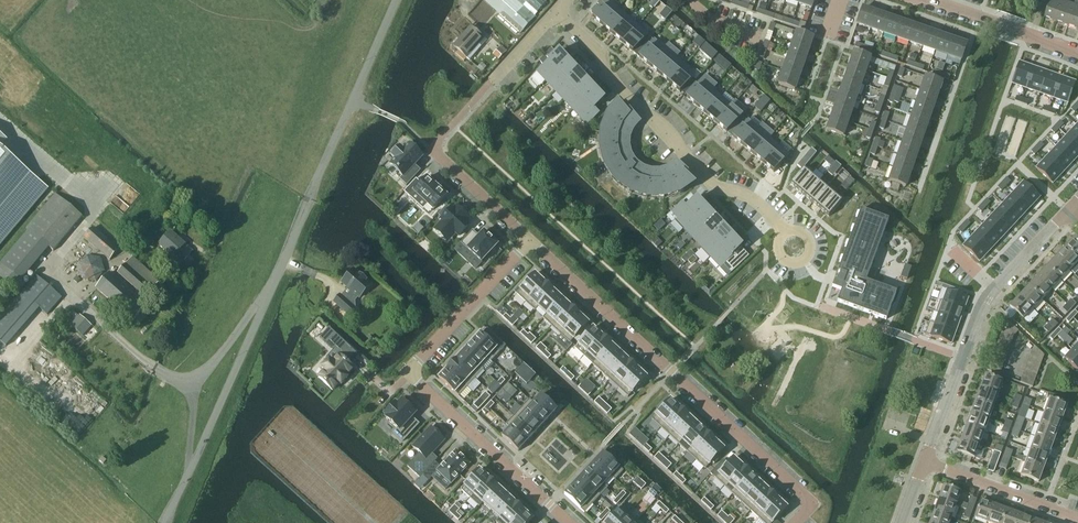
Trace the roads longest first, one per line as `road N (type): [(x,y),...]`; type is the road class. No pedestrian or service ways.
road 1 (unclassified): [(165,522),(396,0)]
road 2 (residential): [(530,242),(806,494),(810,505),(797,522)]
road 3 (residential): [(569,522),(411,371),(530,242)]
road 4 (residential): [(782,231),(755,202),(707,178),(606,72),(603,55),(555,14)]
road 5 (residential): [(555,14),(436,150),(530,242)]
road 6 (residential): [(925,463),(988,300),(1068,210)]
road 7 (residential): [(925,463),(1077,518)]

